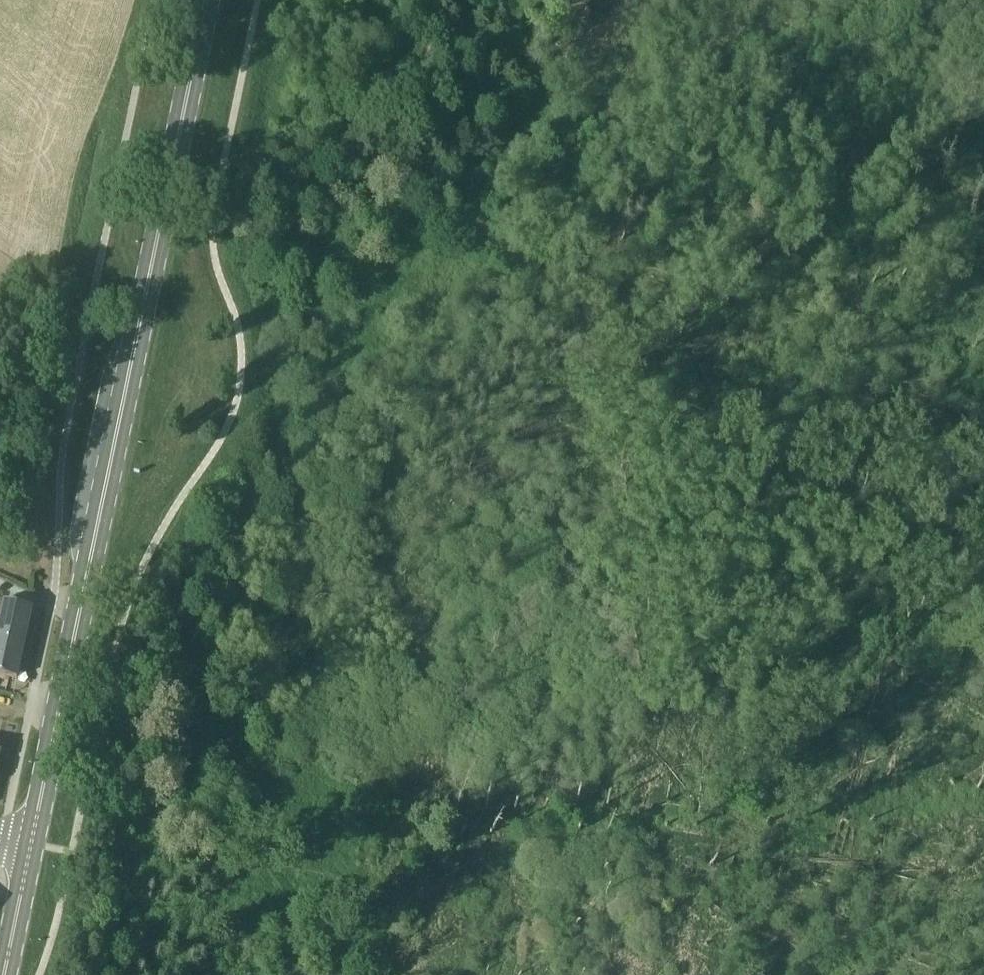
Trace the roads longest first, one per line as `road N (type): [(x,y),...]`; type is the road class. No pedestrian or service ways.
road 1 (primary): [(32,842),(208,0)]
road 2 (primary): [(7,974),(32,842)]

